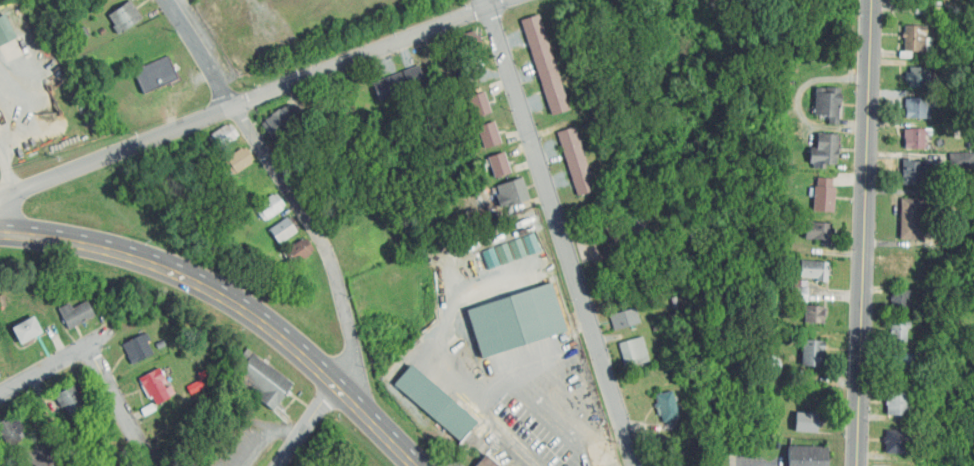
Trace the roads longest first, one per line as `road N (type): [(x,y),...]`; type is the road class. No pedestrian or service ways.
road 1 (residential): [(0,199),(508,0)]
road 2 (primary): [(0,233),(102,245),(174,267),(235,301),(336,382),(416,465)]
road 3 (residential): [(636,465),(481,0)]
road 4 (tertiary): [(856,465),(869,0)]
road 5 (residential): [(350,396),(353,352),(325,246),(171,0)]
road 6 (residential): [(87,345),(153,465)]

